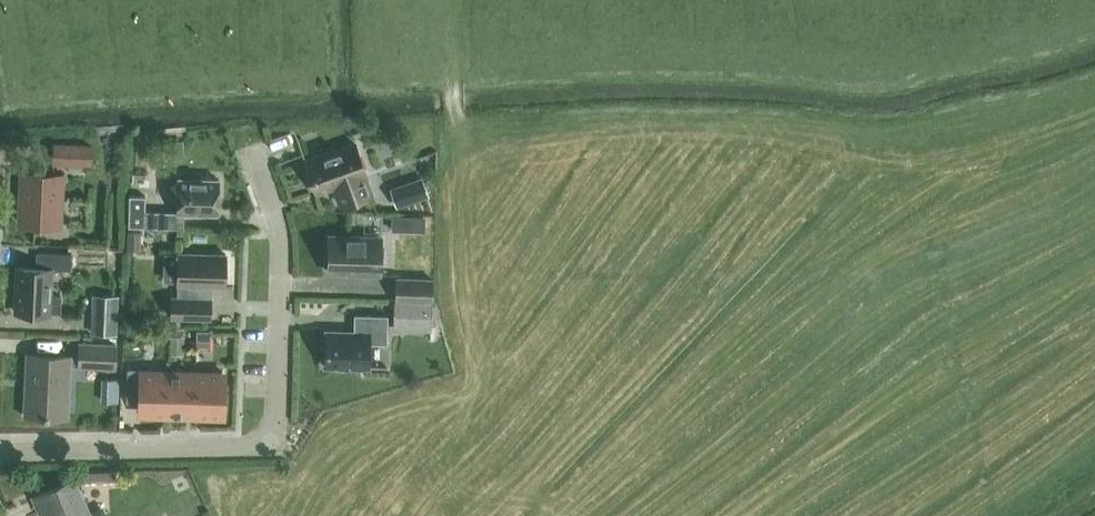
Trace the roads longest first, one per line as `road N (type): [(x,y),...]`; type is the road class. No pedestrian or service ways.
road 1 (residential): [(250,149),(288,253),(270,437),(238,451),(0,455)]

